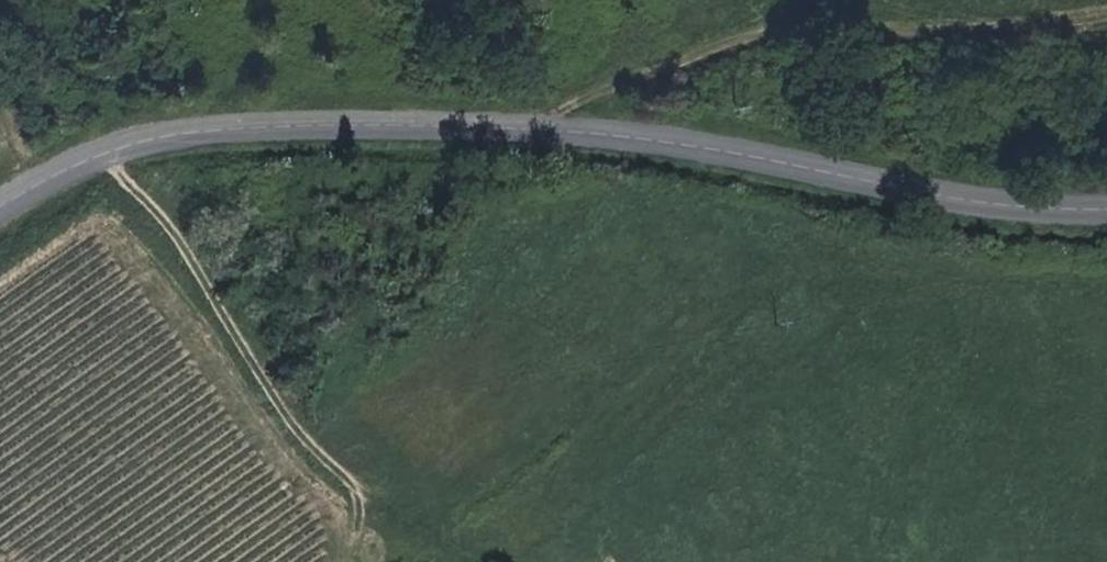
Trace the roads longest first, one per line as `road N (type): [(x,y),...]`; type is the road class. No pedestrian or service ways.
road 1 (tertiary): [(0,207),(109,149),(190,130),(347,123),(577,131),(754,151),(934,195),(1106,208)]
road 2 (track): [(109,149),(181,230),(319,445),(365,490),(512,561)]
road 3 (track): [(544,130),(588,96),(717,46),(810,29),(988,33),(1106,12)]

